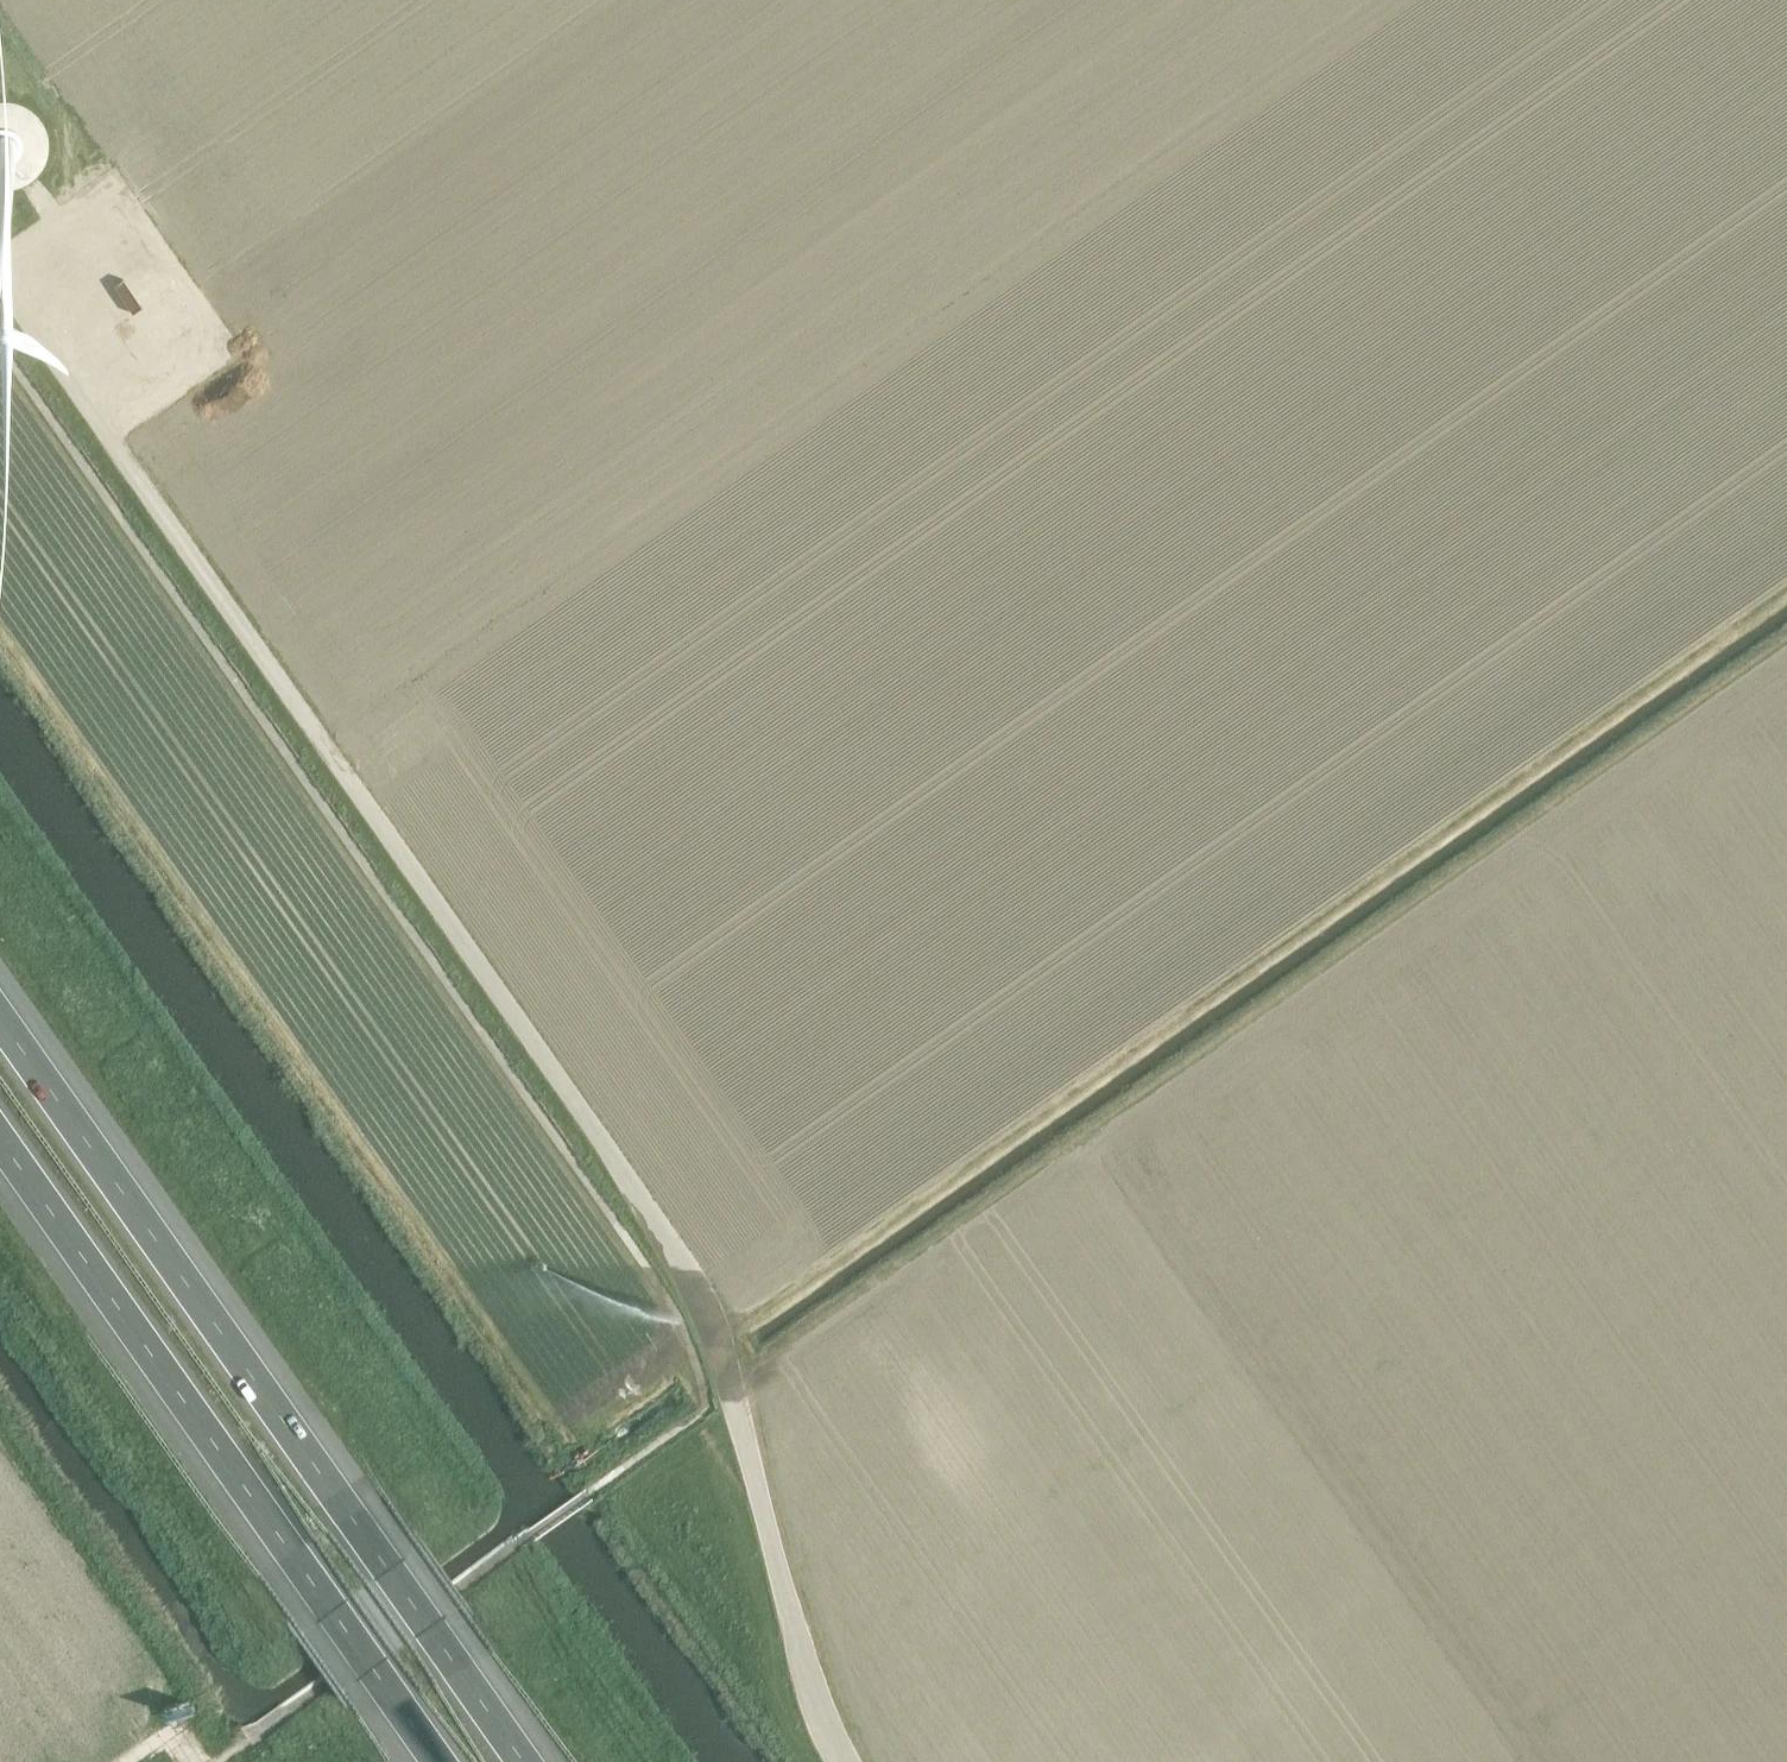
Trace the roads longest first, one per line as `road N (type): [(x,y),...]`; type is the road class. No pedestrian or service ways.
road 1 (motorway): [(523,1761),(0,1008)]
road 2 (motorway): [(0,1139),(438,1761)]

